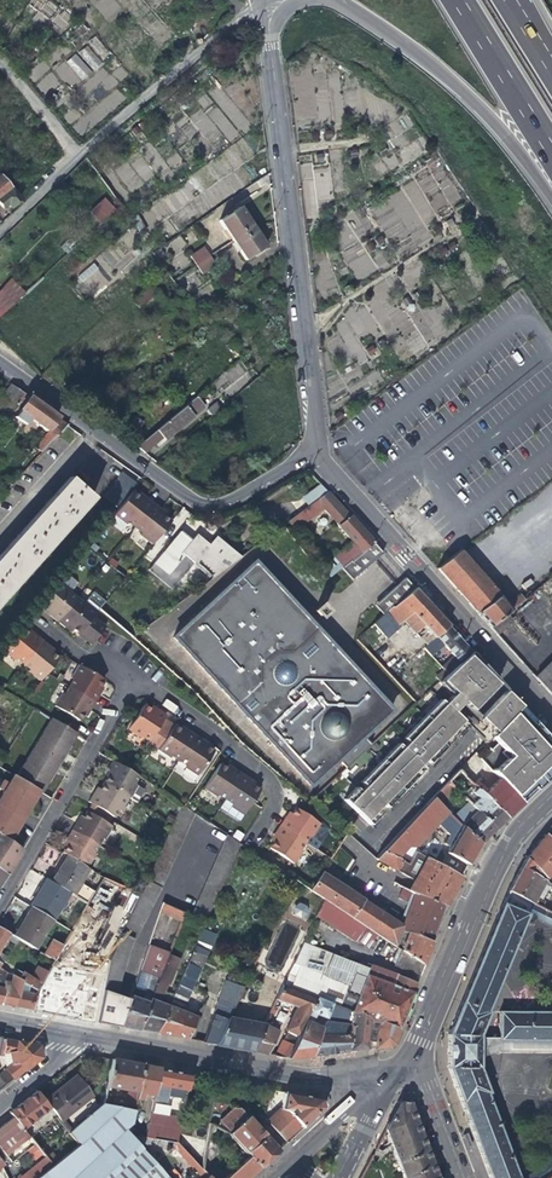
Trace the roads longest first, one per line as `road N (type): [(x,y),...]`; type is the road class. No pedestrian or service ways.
road 1 (residential): [(313,452),(269,49)]
road 2 (residential): [(313,452),(222,507),(194,502),(0,363)]
road 3 (residential): [(551,718),(313,452)]
road 4 (residential): [(86,1035),(312,1078),(385,1078)]
road 5 (tertiary): [(551,796),(519,827),(486,885),(418,1047)]
road 6 (motorway): [(336,1),(472,98),(551,181)]
road 7 (residential): [(129,680),(0,900)]
road 8 (residential): [(80,152),(241,11),(258,6)]
road 9 (residential): [(251,836),(267,806),(257,772),(129,680)]
road 10 (motorway): [(456,0),(551,157)]
road 11 (tertiary): [(418,1047),(465,1177)]
road 12 (tertiary): [(385,1078),(290,1162)]
road 13 (residential): [(129,680),(27,615)]

